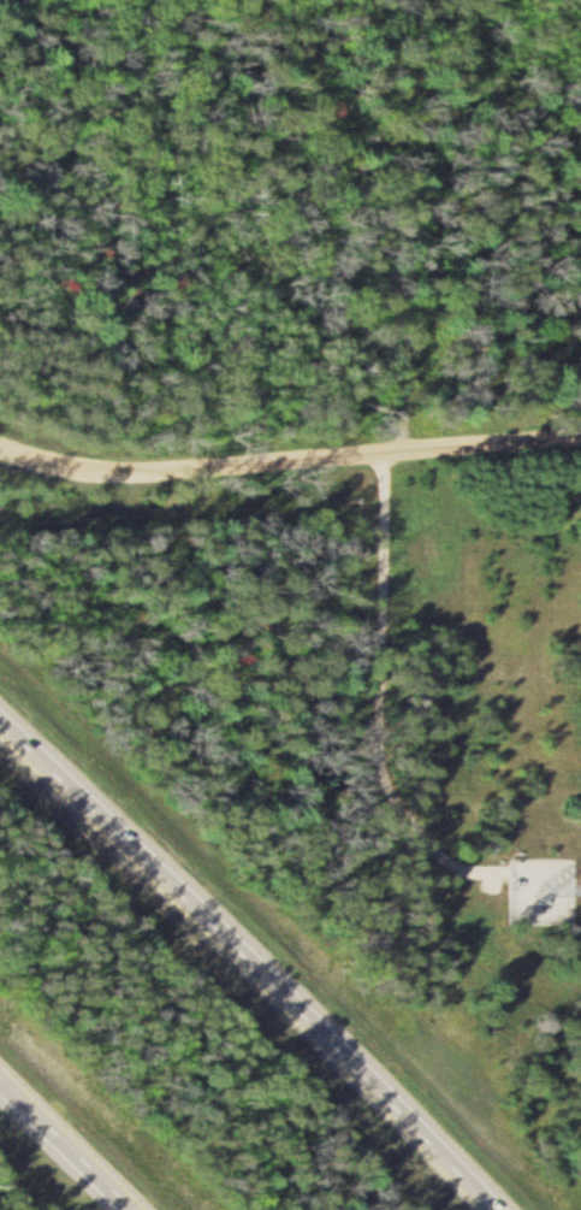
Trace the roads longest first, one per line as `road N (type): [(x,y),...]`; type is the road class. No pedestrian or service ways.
road 1 (motorway): [(492,1209),(0,725)]
road 2 (residential): [(0,441),(55,462),(146,468),(580,437)]
road 3 (motorway): [(0,1076),(130,1209)]

